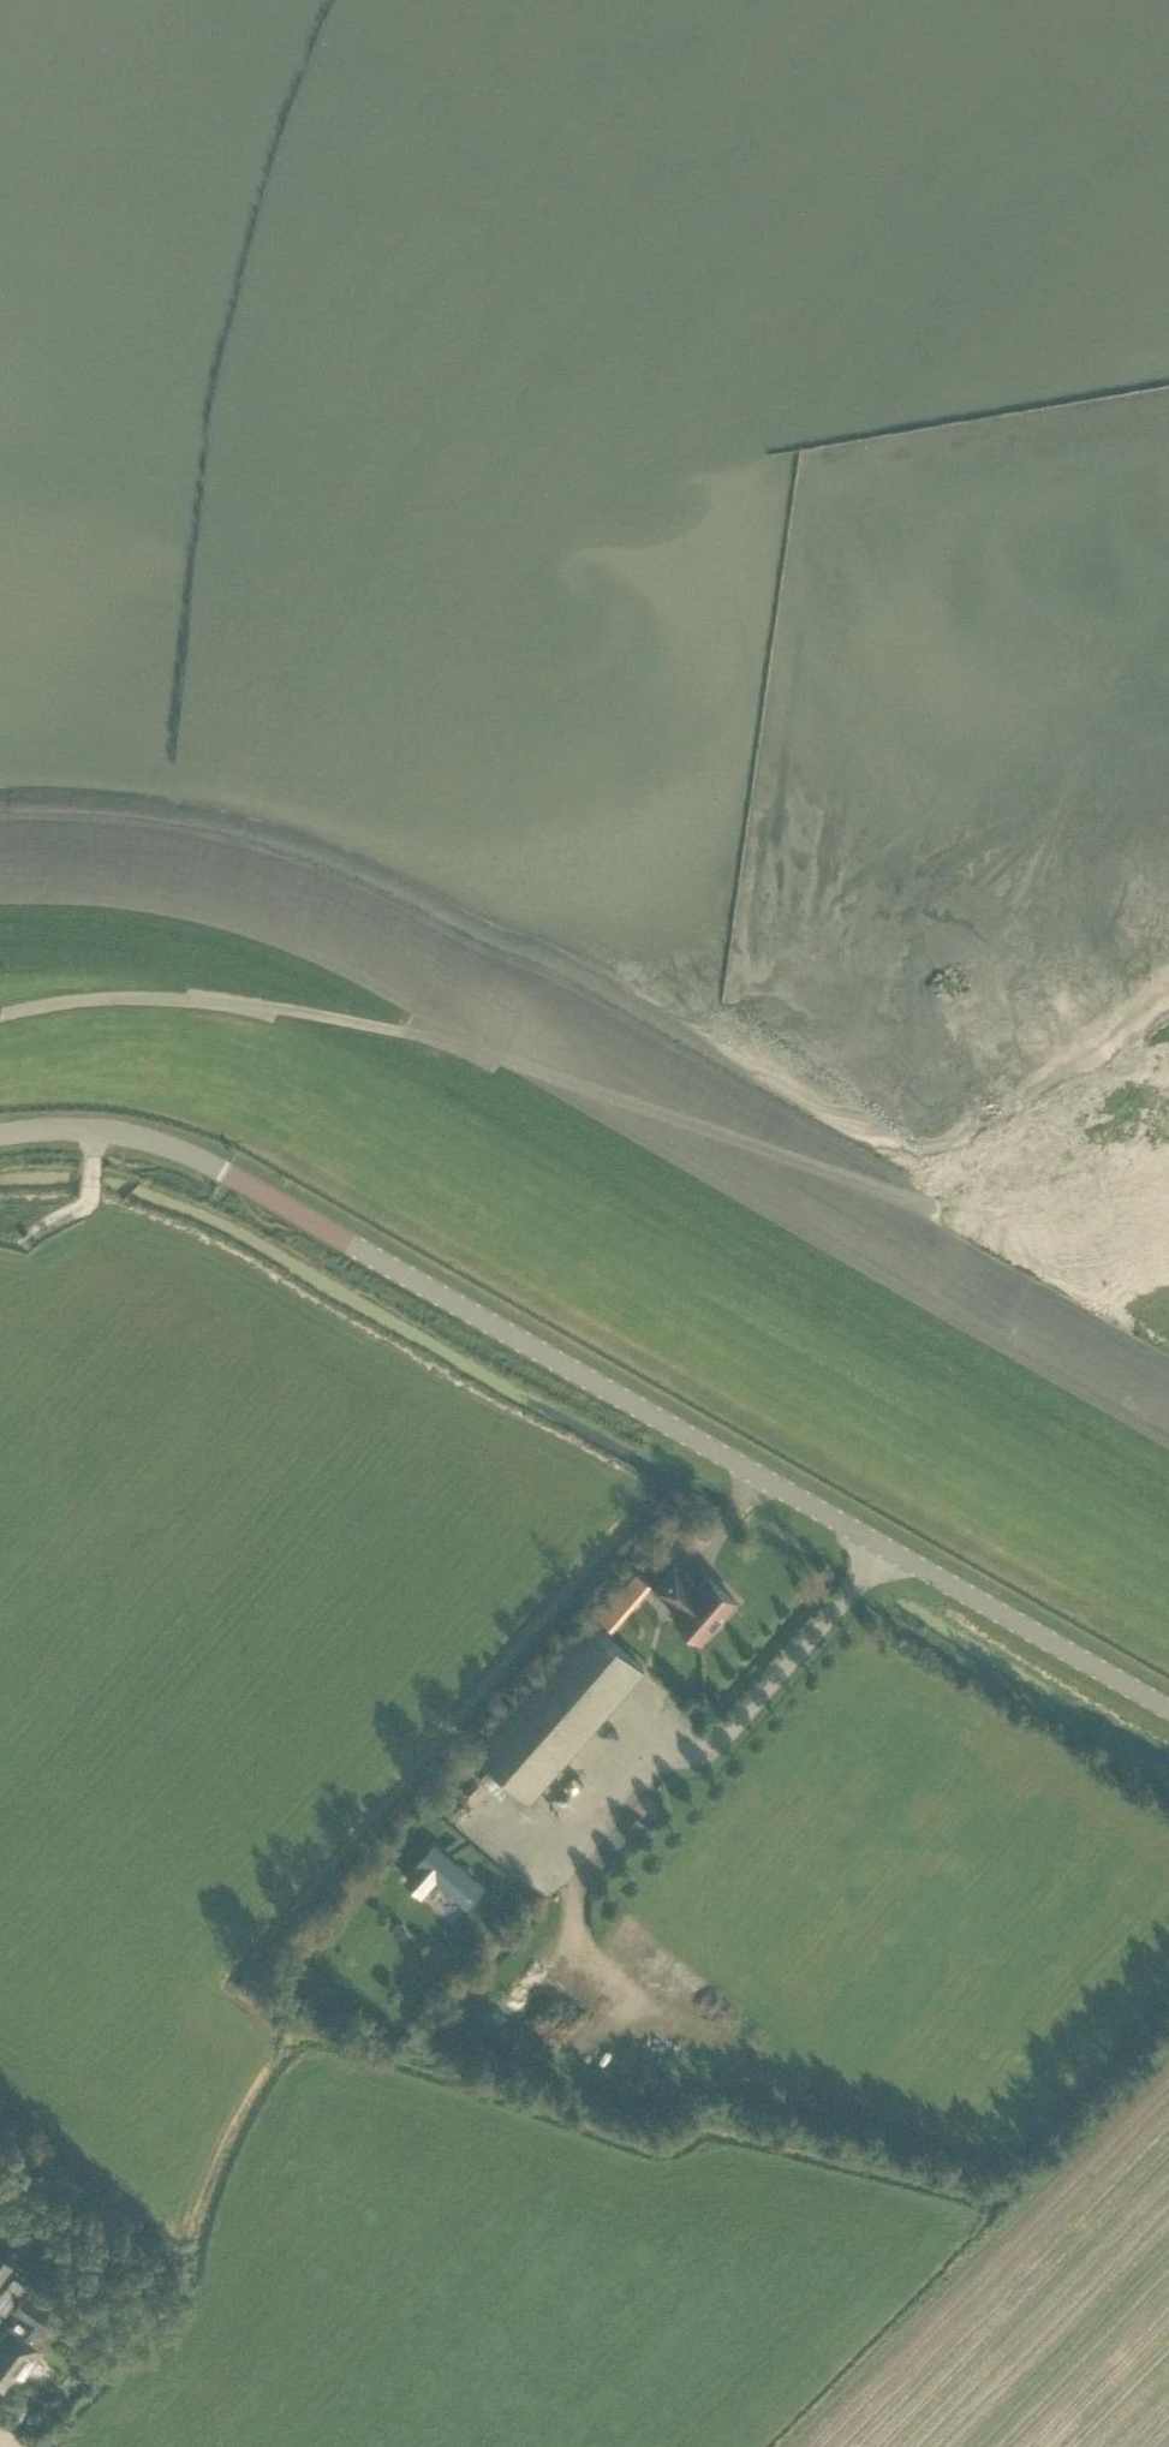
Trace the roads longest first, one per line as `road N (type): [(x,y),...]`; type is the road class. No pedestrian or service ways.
road 1 (tertiary): [(1168,1709),(224,1170),(136,1136),(0,1131)]
road 2 (track): [(0,898),(76,895),(184,908),(311,950),(612,1105),(1168,1436)]

